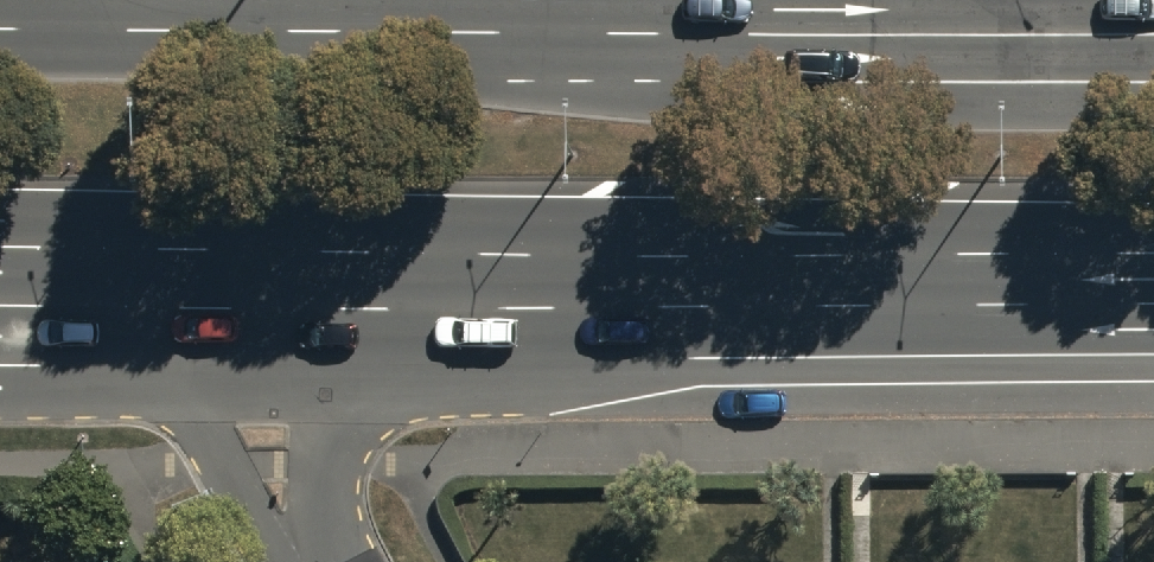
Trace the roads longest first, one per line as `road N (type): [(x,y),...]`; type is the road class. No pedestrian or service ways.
road 1 (primary): [(1153,284),(207,277)]
road 2 (primary): [(0,5),(788,9)]
road 3 (primary): [(788,9),(1153,11)]
road 4 (residential): [(207,277),(278,494),(313,561)]
road 5 (primary): [(163,276),(38,376),(0,382)]
road 6 (primary): [(163,276),(0,275)]

